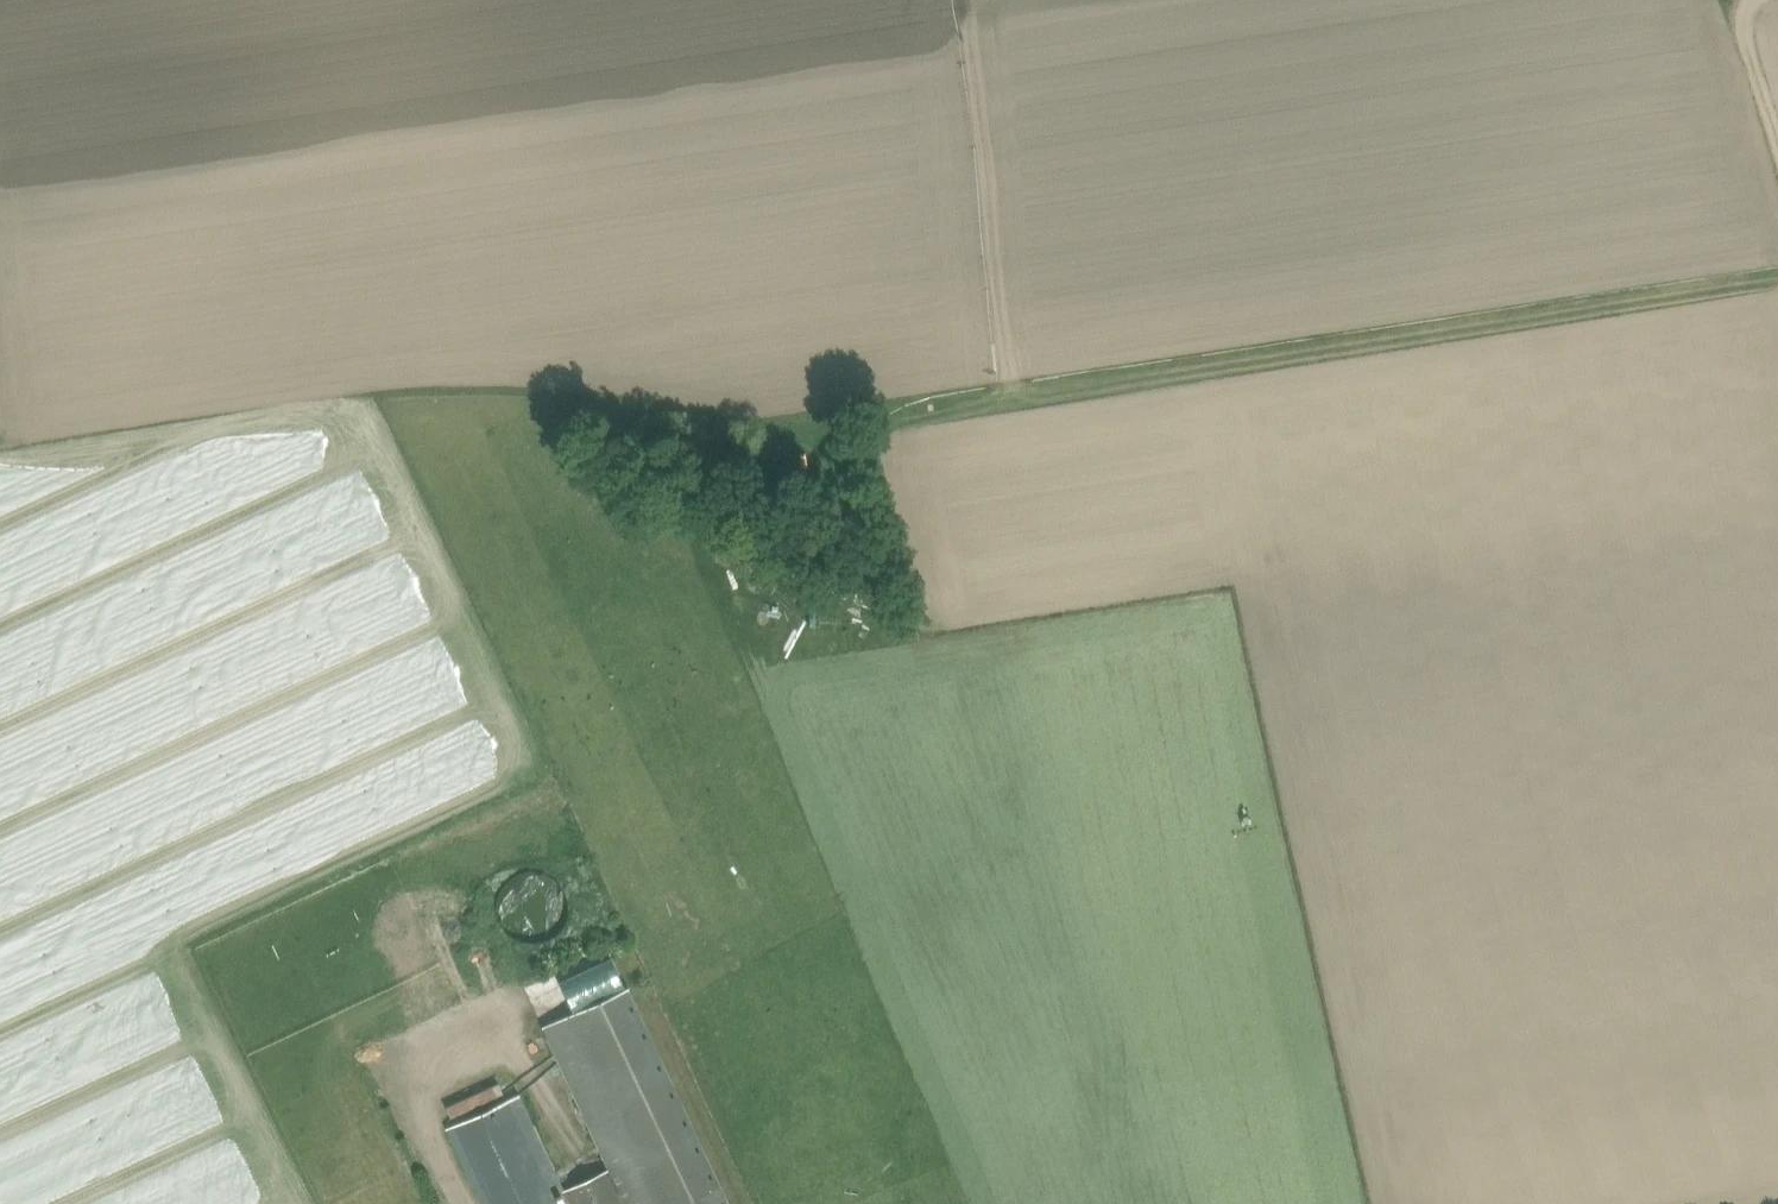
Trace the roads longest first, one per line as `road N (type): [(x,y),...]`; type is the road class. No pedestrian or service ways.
road 1 (track): [(1777,282),(940,407)]
road 2 (track): [(1746,0),(1729,49),(1777,216)]

